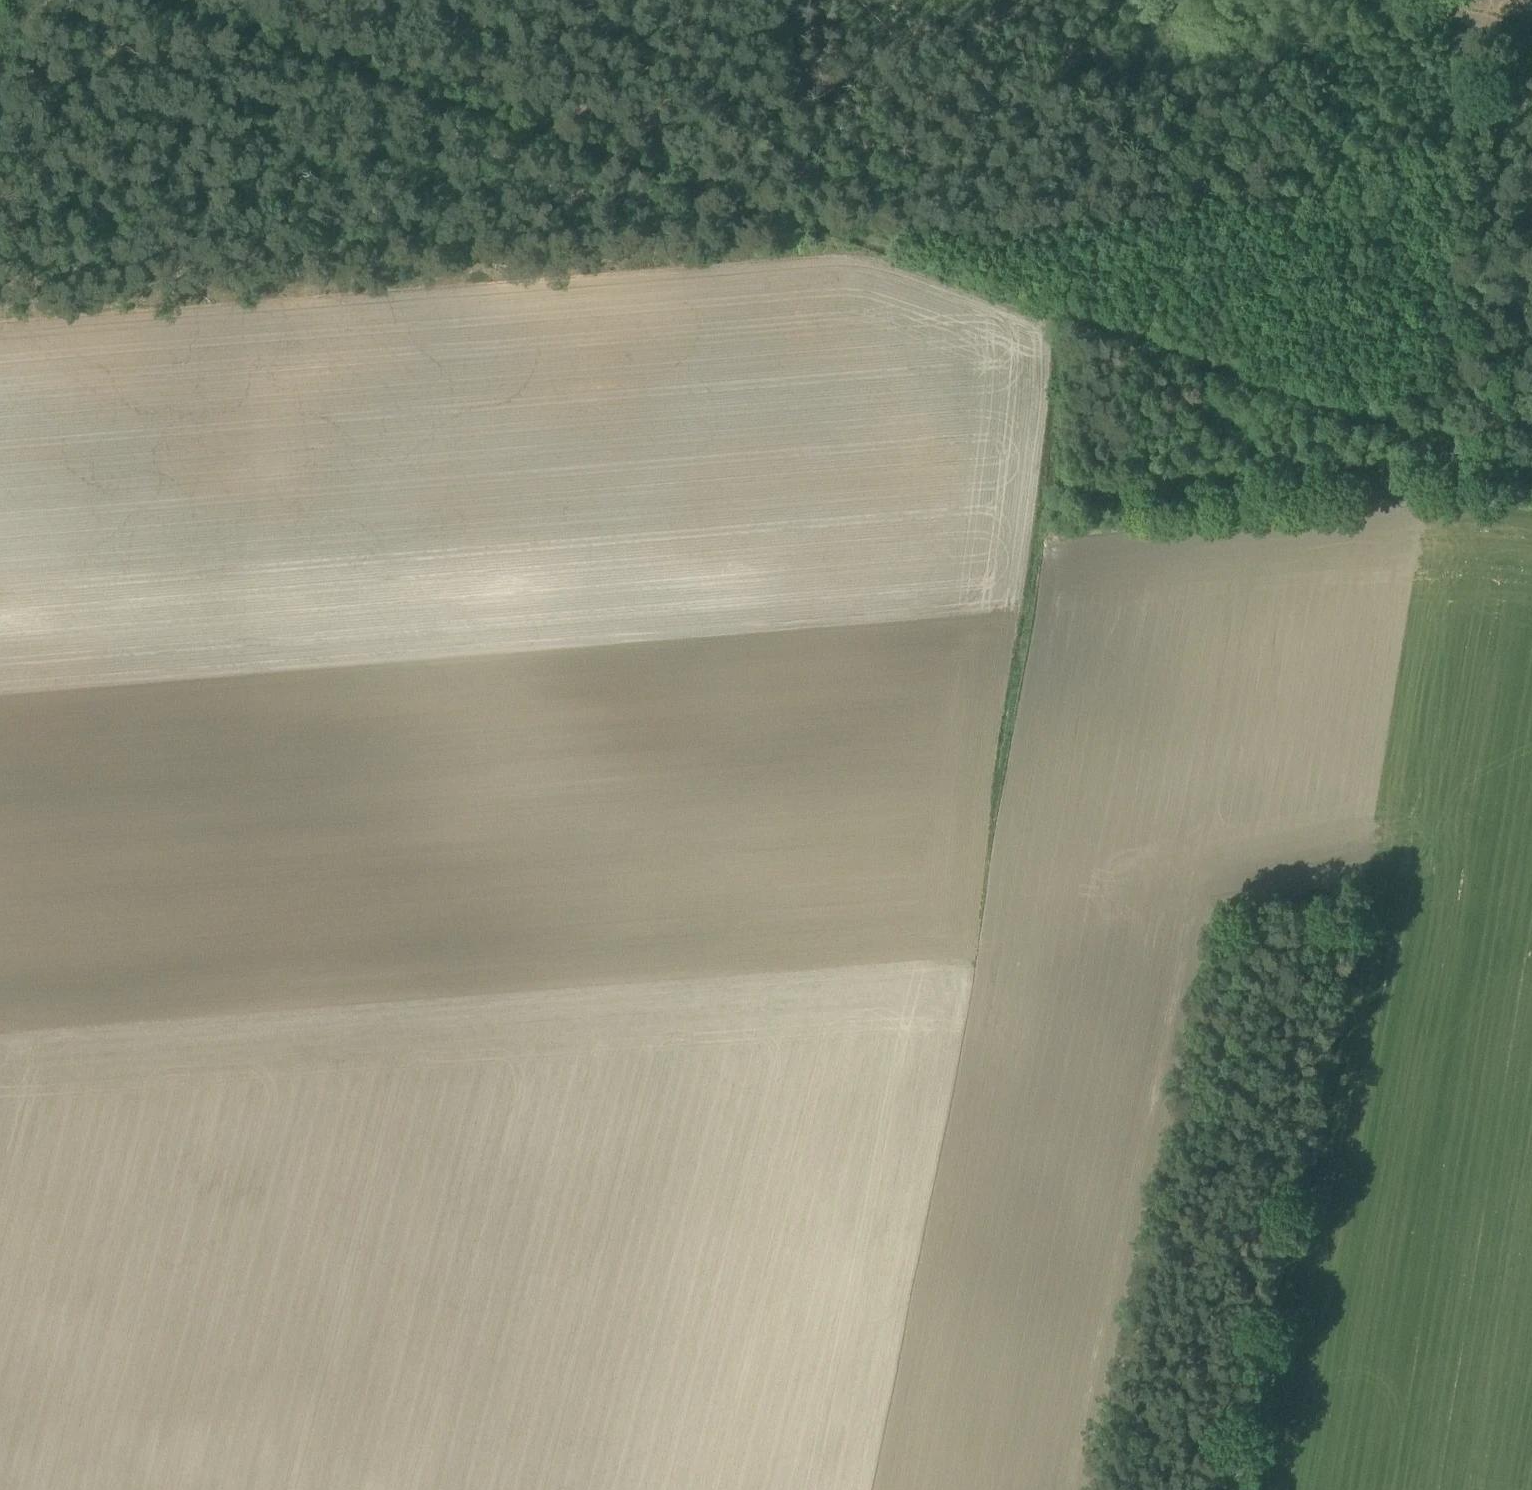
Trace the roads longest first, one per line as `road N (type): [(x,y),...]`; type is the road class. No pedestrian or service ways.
road 1 (unclassified): [(1413,0),(1531,29)]

